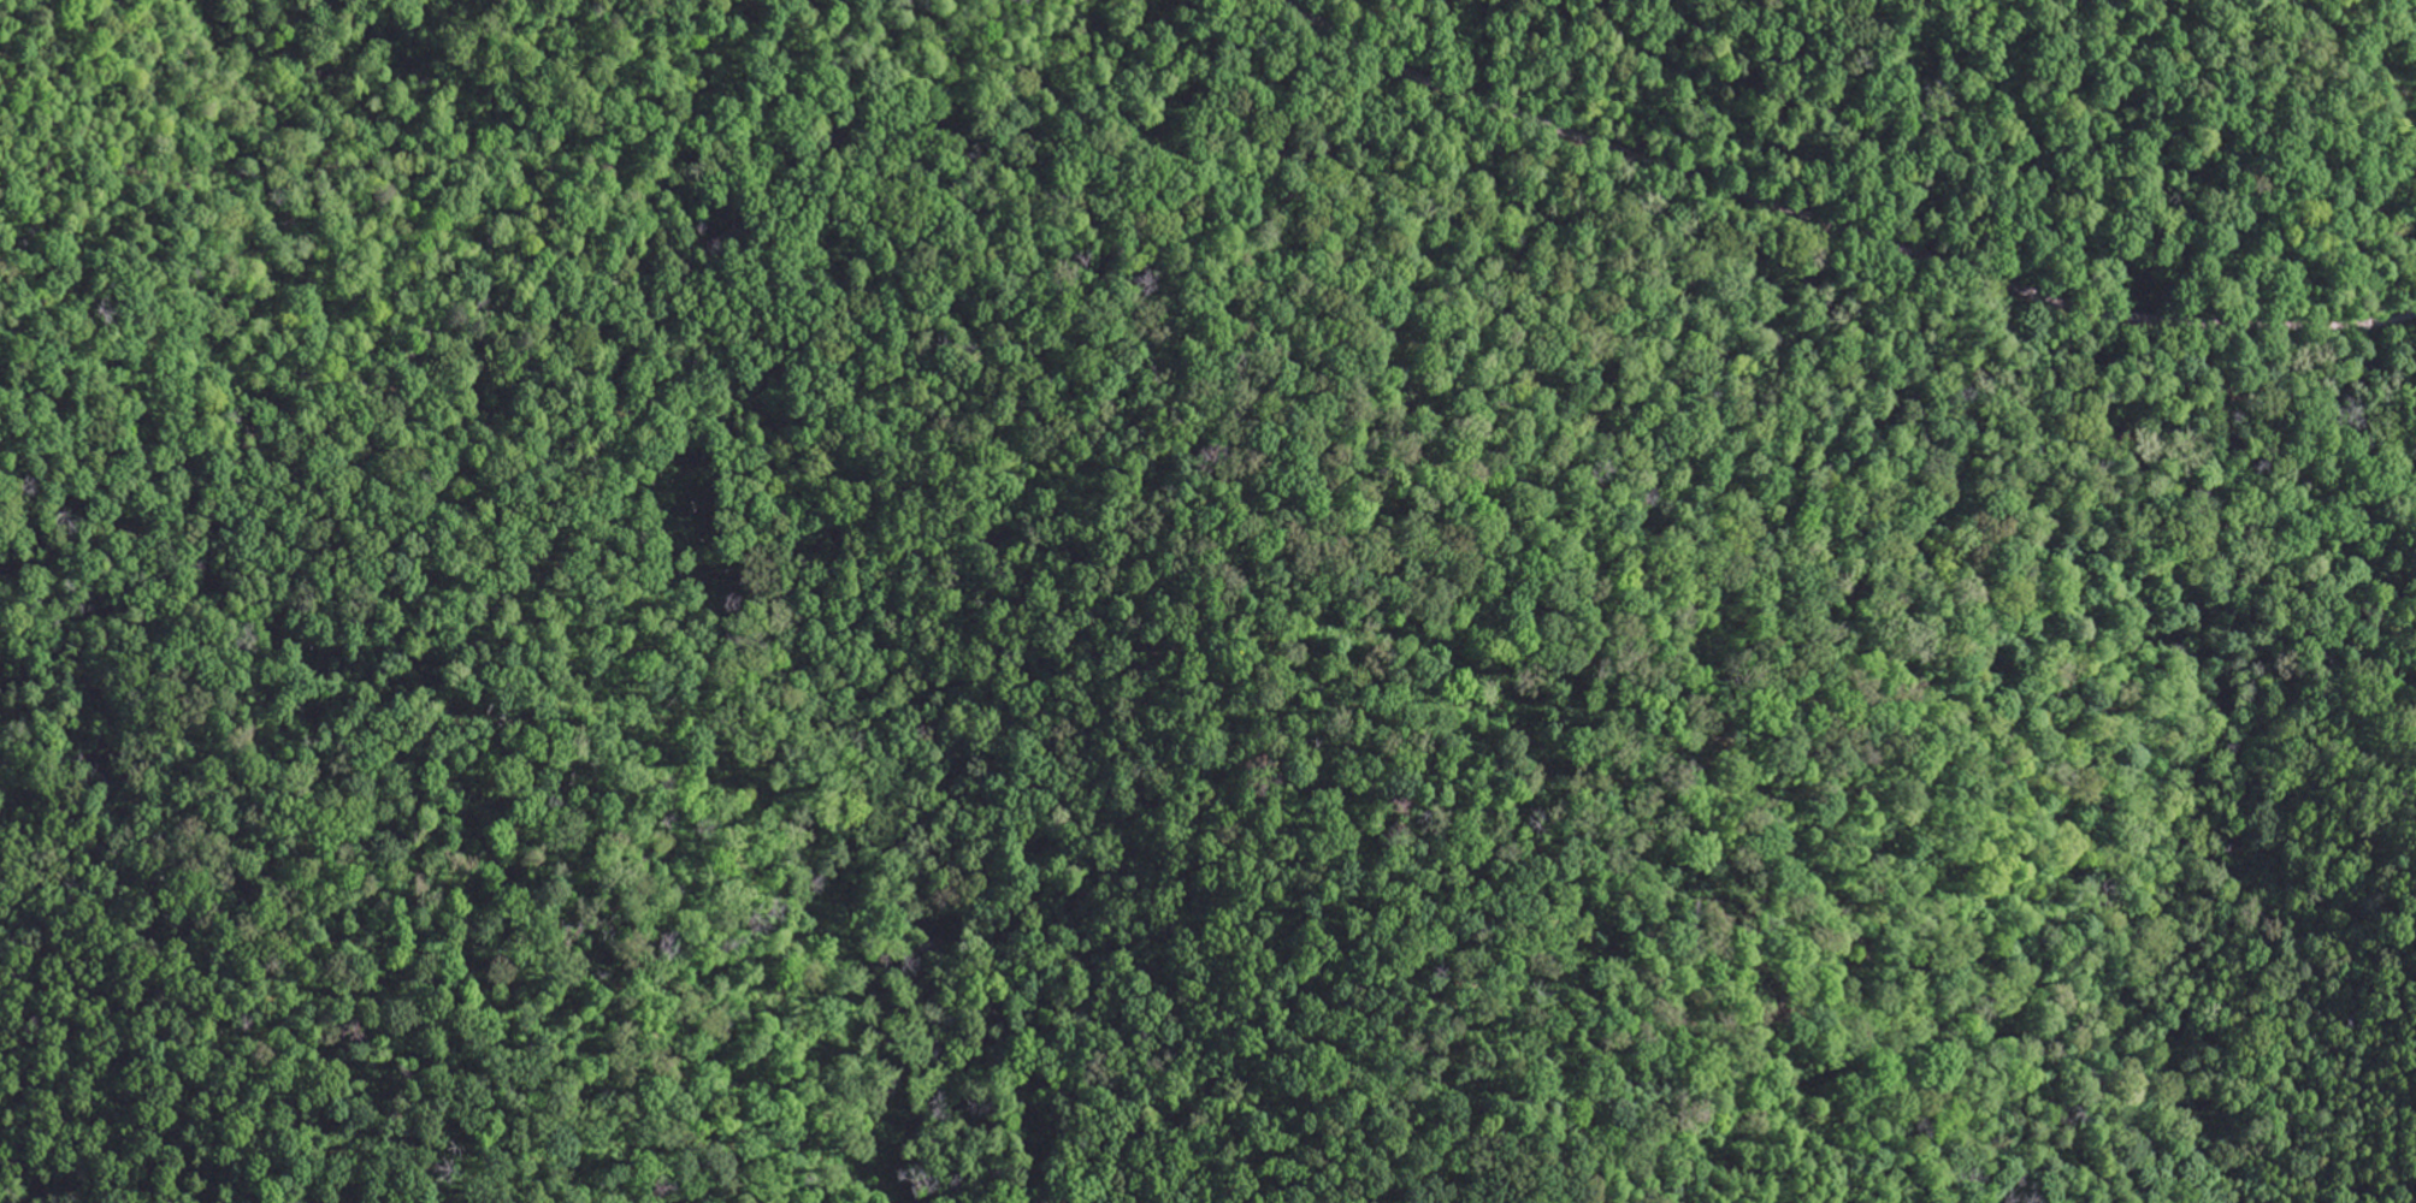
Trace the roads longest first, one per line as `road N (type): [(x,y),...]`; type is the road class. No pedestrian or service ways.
road 1 (residential): [(2415,307),(2302,324),(2064,300),(1471,95),(1349,38),(1289,0)]

